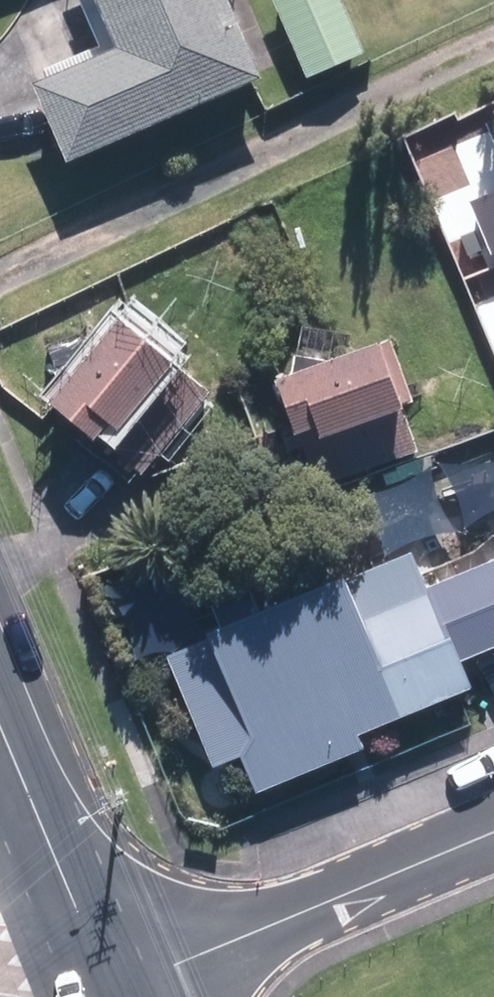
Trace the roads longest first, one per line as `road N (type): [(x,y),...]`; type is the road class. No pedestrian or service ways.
road 1 (residential): [(493,828),(112,995)]
road 2 (tertiary): [(0,726),(73,902)]

